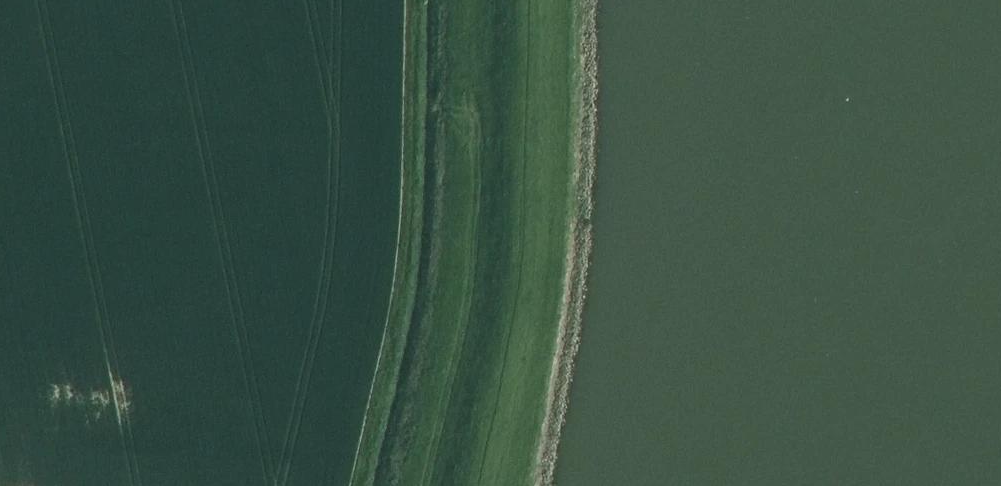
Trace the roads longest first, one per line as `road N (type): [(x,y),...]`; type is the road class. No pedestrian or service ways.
road 1 (track): [(496,0),(487,291),(450,485)]

